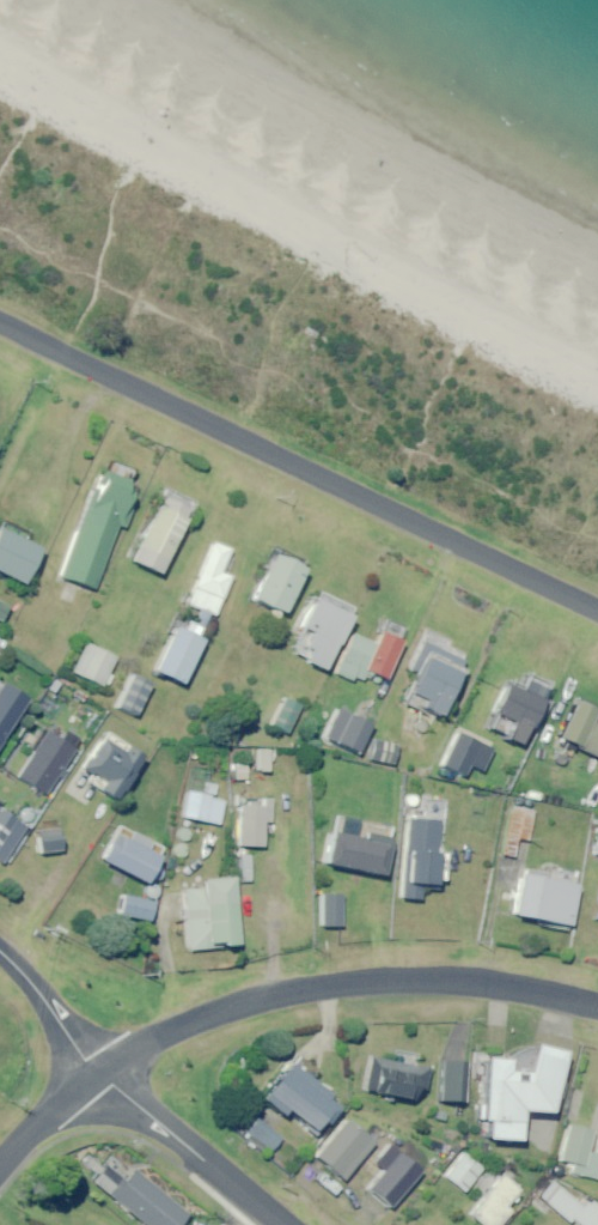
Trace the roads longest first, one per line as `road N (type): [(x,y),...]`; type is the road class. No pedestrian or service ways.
road 1 (residential): [(597,612),(0,324)]
road 2 (residential): [(96,1074),(171,1028),(344,984),(449,982),(597,1009)]
road 3 (residential): [(96,1074),(280,1224)]
road 4 (residential): [(96,1074),(0,952)]
road 5 (residential): [(0,1164),(96,1074)]

